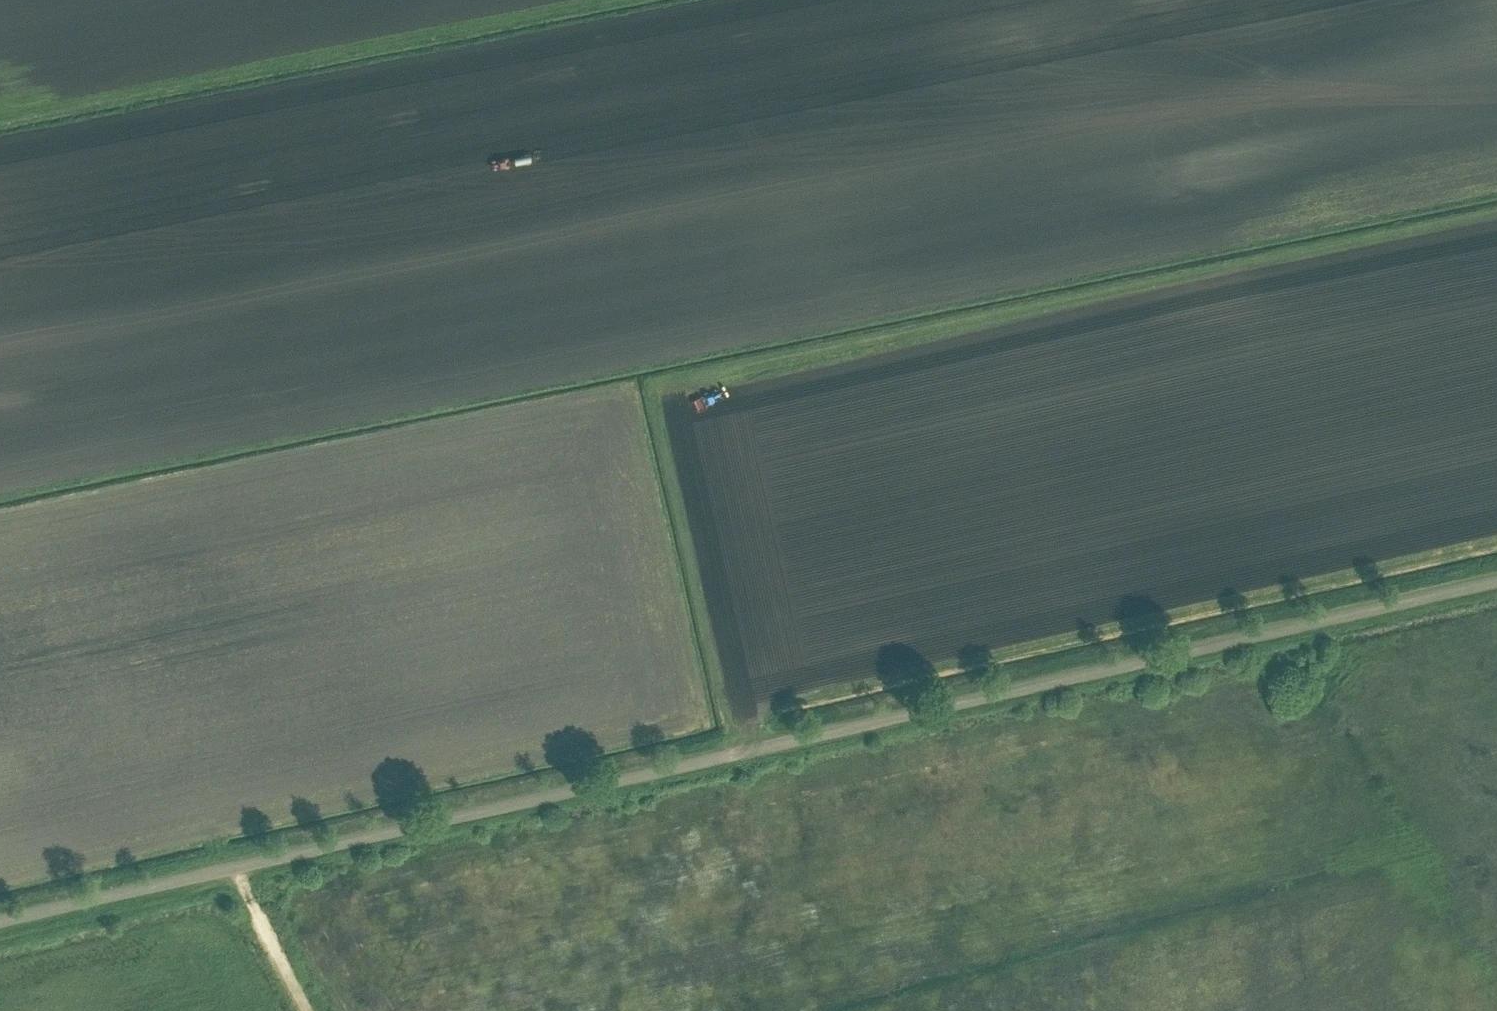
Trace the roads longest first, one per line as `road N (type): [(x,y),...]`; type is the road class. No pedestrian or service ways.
road 1 (unclassified): [(0,916),(1496,577)]
road 2 (track): [(228,864),(311,1010)]

